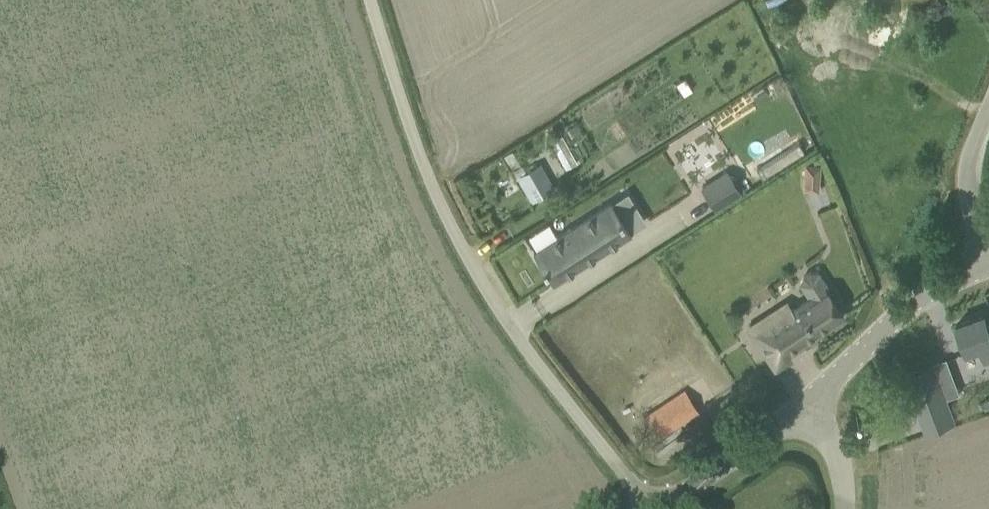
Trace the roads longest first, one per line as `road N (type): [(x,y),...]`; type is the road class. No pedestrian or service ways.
road 1 (unclassified): [(654,504),(497,324),(438,226),(363,0)]
road 2 (unclassified): [(809,404),(895,318),(988,264)]
road 3 (unclassified): [(654,504),(809,404)]
road 4 (unclassified): [(988,264),(969,214),(965,167),(988,104)]

